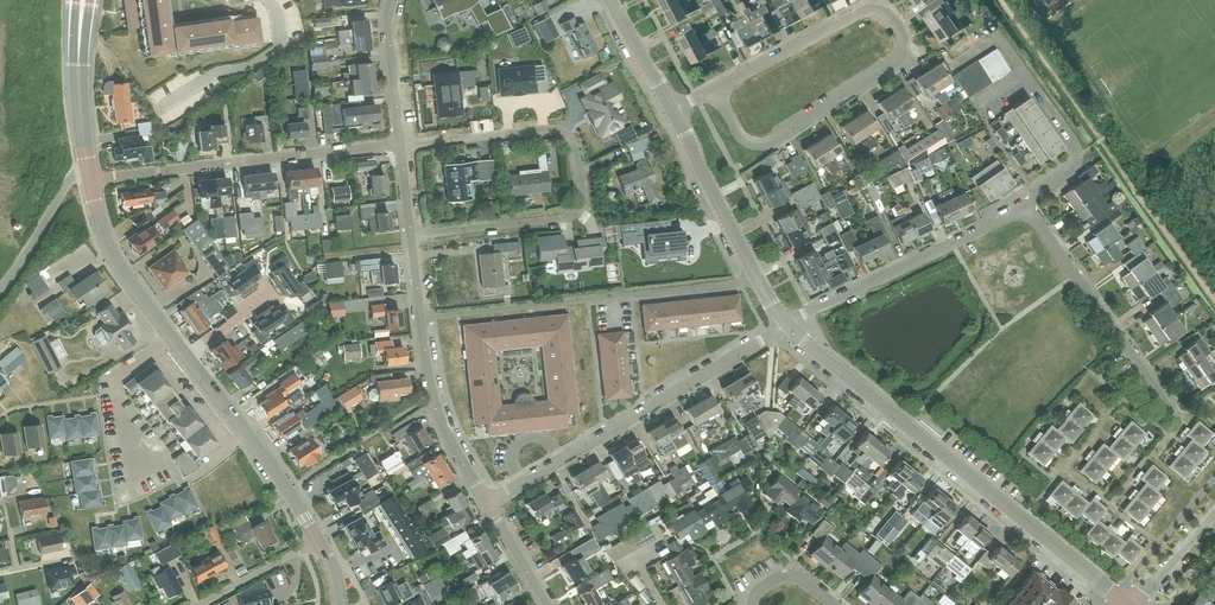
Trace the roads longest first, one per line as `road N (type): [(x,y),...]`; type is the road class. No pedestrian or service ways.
road 1 (residential): [(1127,604),(780,324)]
road 2 (secondary): [(318,540),(270,463),(121,269),(89,178)]
road 3 (residential): [(413,233),(560,219),(577,210),(581,196),(575,151),(566,136),(547,132),(401,146)]
road 4 (residential): [(489,501),(780,324)]
road 5 (residential): [(422,317),(757,281)]
road 6 (residential): [(715,90),(741,140),(763,141),(900,57),(905,45),(893,20),(858,16)]
road 7 (residential): [(89,178),(401,146)]
road 8 (residential): [(780,324),(1021,207)]
road 9 (residential): [(1161,397),(1021,207)]
road 10 (residential): [(1021,207),(1079,160),(1079,151),(1000,37)]
road 11 (residential): [(489,501),(432,395),(422,317)]
road 12 (residential): [(757,281),(673,113)]
road 13 (secondary): [(89,178),(78,76),(83,0)]
road 14 (residential): [(858,16),(715,90)]
road 15 (residential): [(401,146),(391,0)]
road 16 (residential): [(200,604),(318,540)]
road 17 (residential): [(673,113),(613,0)]
road 18 (residential): [(1134,604),(1214,513)]

